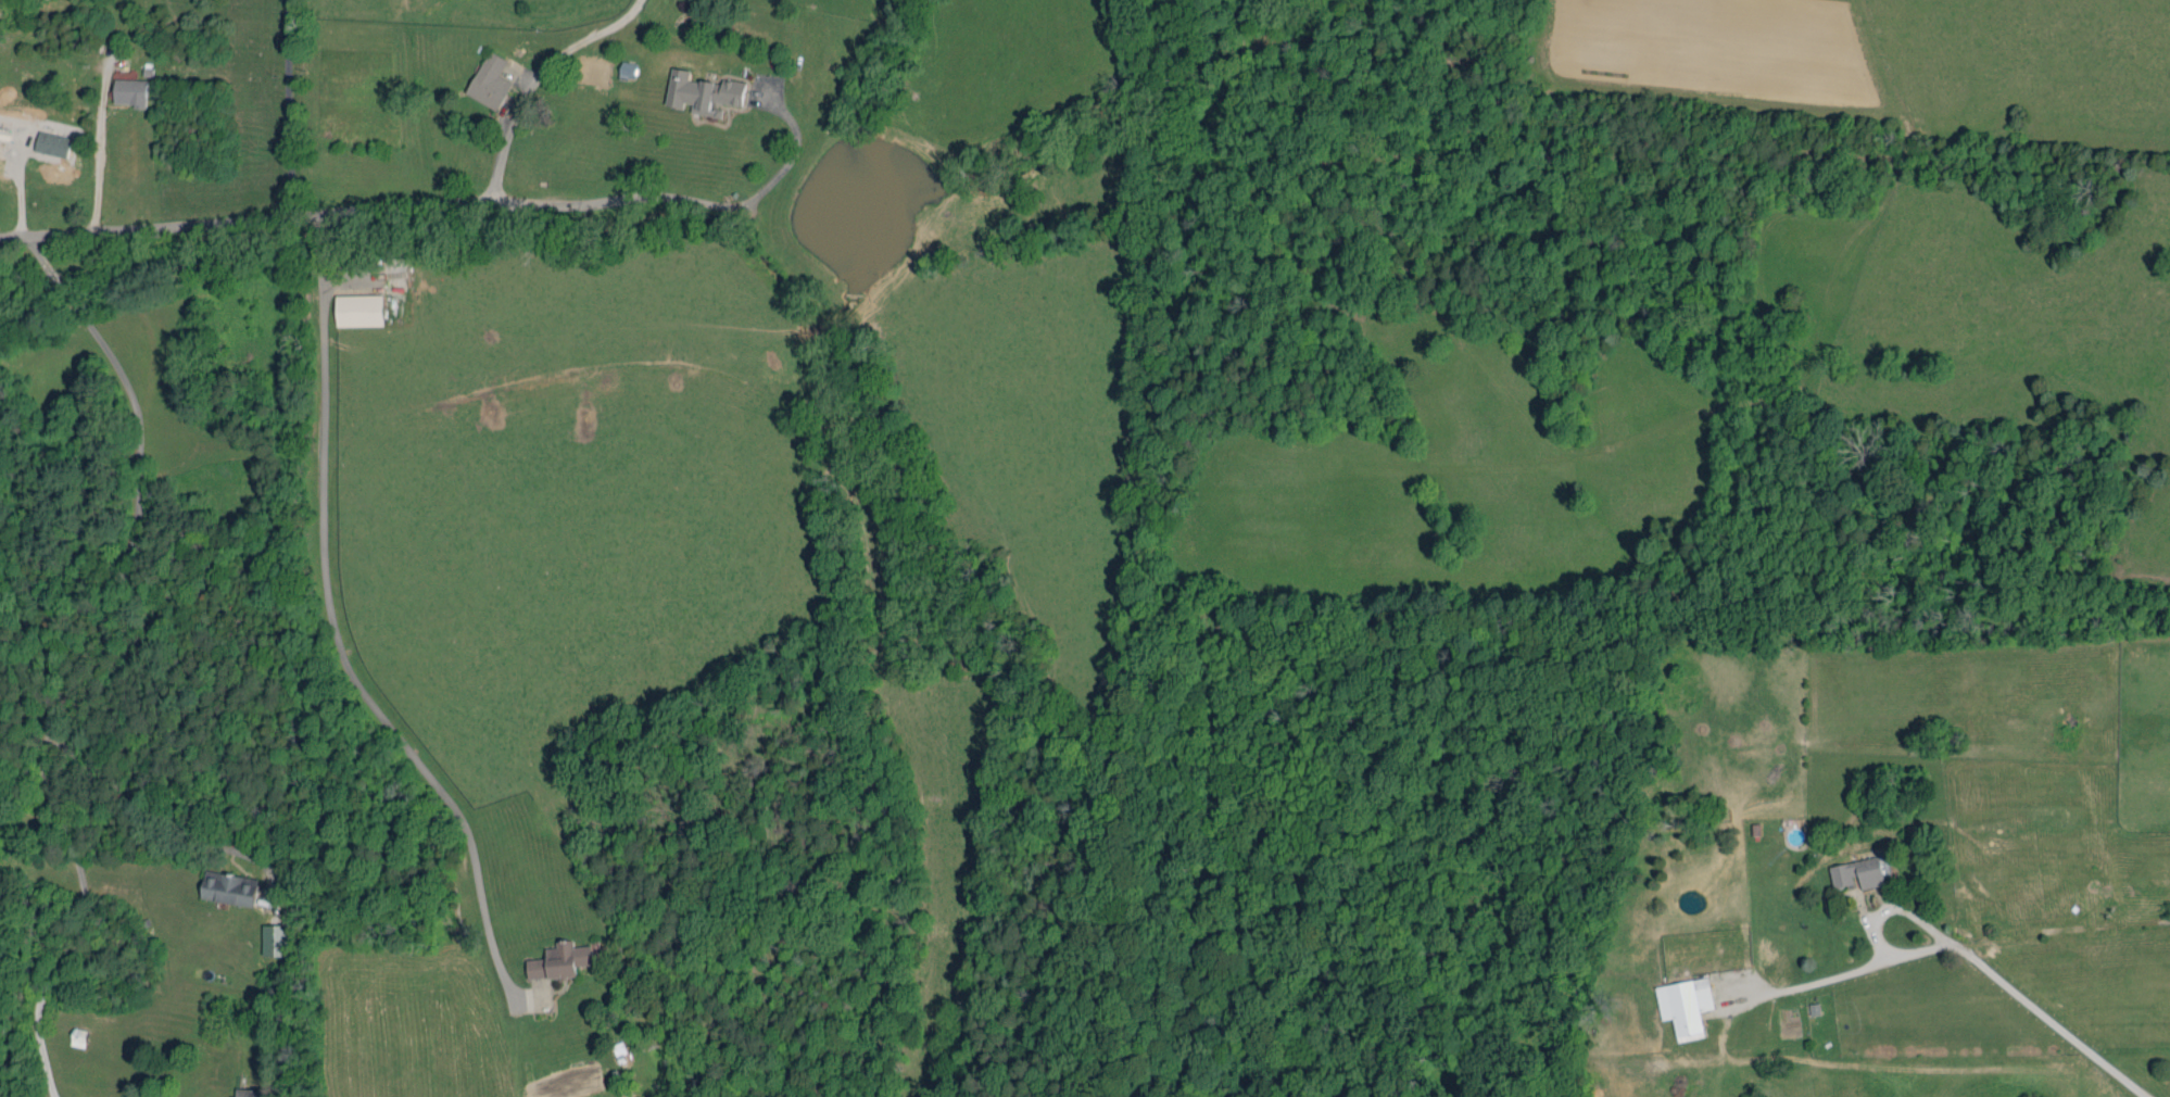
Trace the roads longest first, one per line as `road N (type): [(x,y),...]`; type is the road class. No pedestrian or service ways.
road 1 (residential): [(0,238),(428,203),(656,197),(737,206)]

